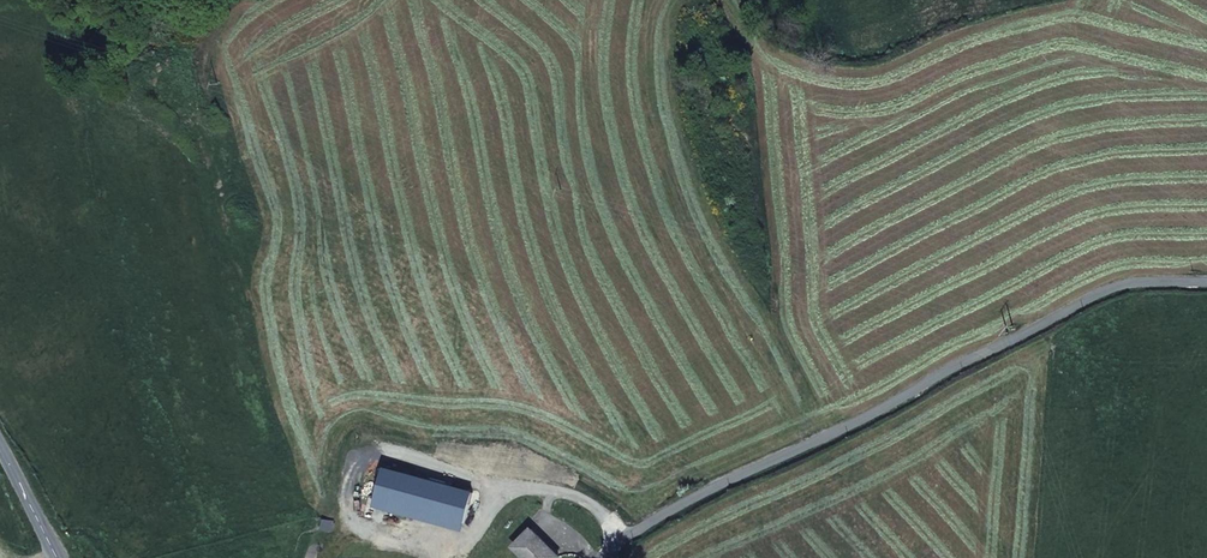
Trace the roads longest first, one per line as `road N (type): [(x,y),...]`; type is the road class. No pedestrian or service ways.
road 1 (unclassified): [(1206,283),(1125,288),(1089,301),(883,411),(697,494),(604,557)]
road 2 (secondary): [(0,445),(59,557)]

